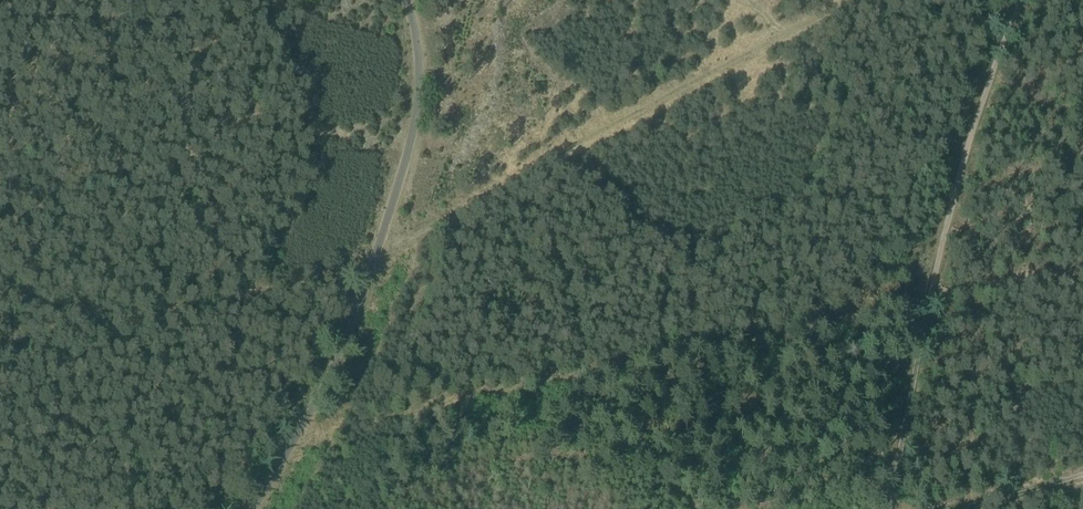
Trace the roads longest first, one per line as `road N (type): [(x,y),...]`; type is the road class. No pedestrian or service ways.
road 1 (track): [(888,508),(929,291),(964,155),(1020,0)]
road 2 (track): [(1082,474),(957,508)]

